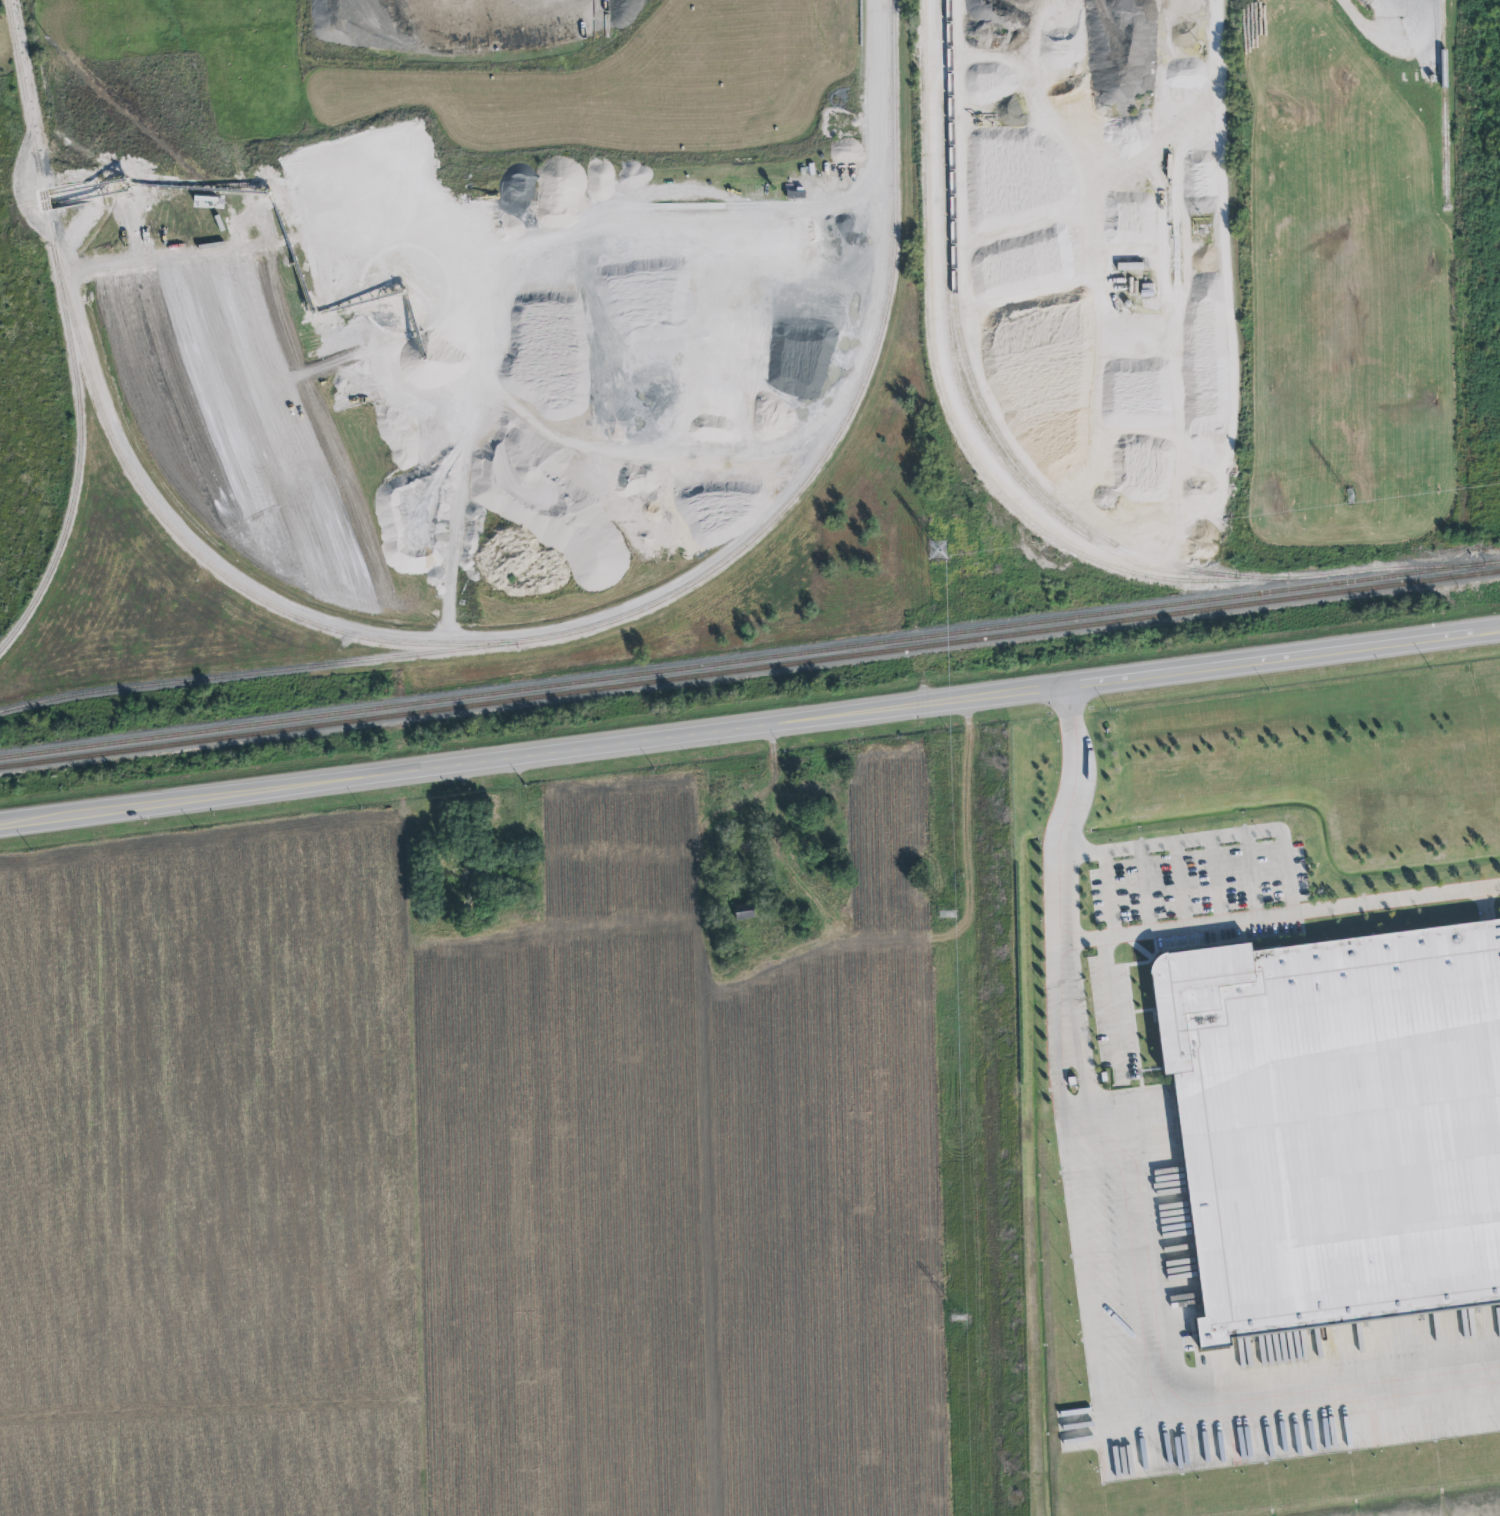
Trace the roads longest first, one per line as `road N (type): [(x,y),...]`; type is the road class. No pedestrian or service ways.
road 1 (primary): [(0,829),(1499,630)]
road 2 (track): [(901,587),(922,705)]

